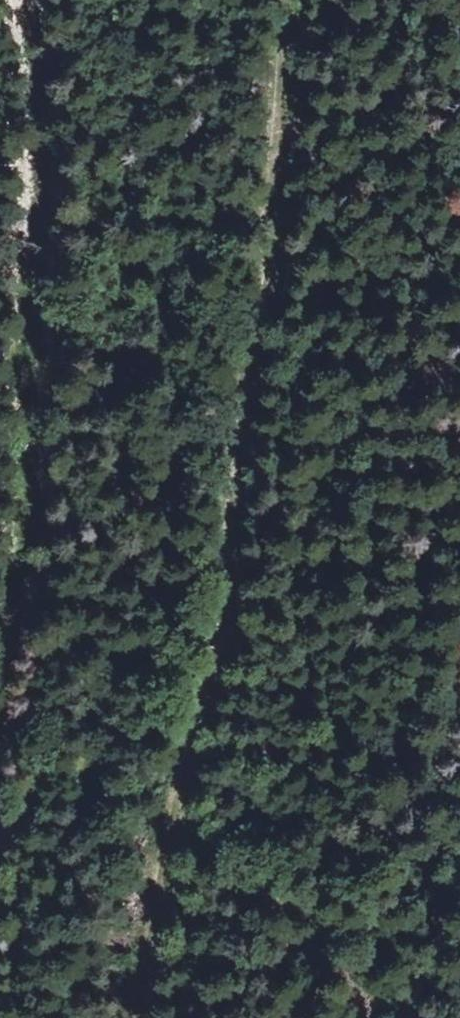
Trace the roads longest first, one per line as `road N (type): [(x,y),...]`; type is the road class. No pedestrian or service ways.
road 1 (track): [(128,1017),(155,875),(204,700),(257,407),(280,0)]
road 2 (track): [(0,912),(44,314),(43,138),(27,0)]

